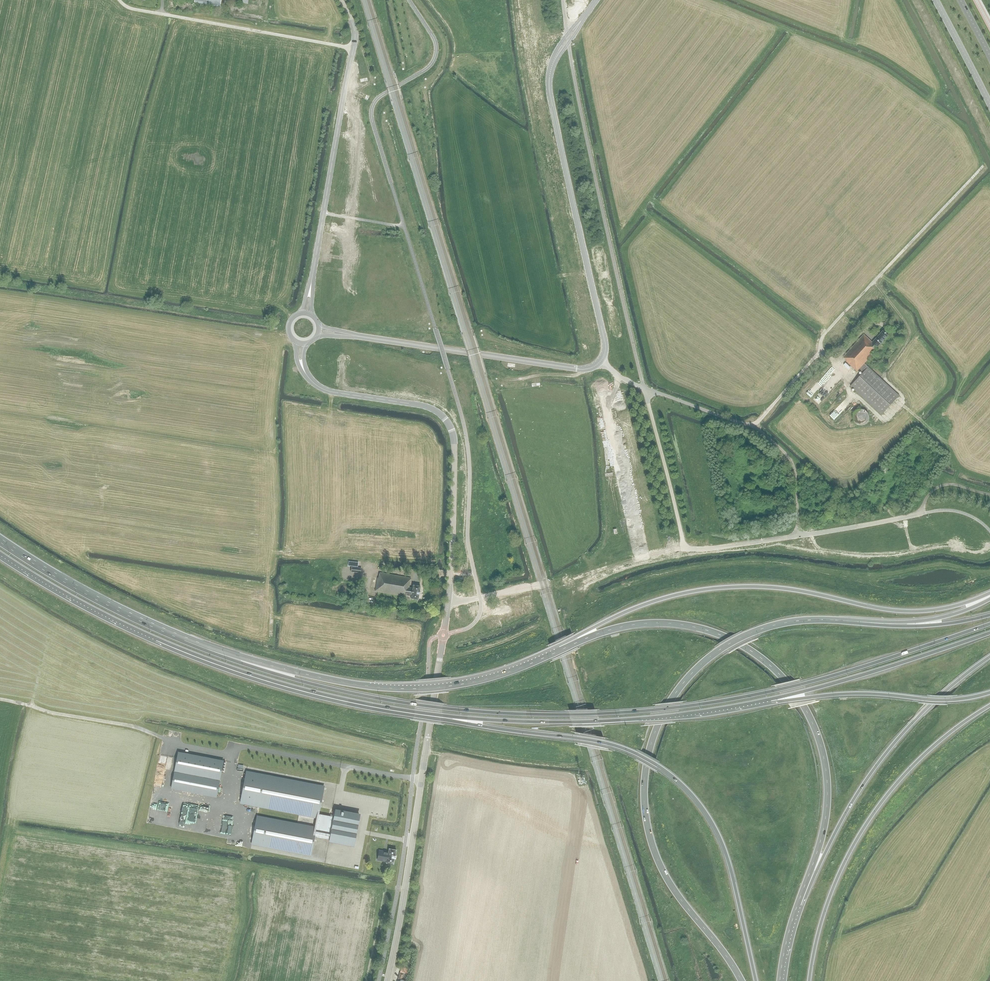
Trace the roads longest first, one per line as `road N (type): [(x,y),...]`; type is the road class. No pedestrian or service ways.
road 1 (trunk): [(989,624),(776,690),(570,715),(364,696),(184,641)]
road 2 (trunk): [(798,908),(823,830),(827,782),(812,723),(779,674),(736,642),(669,624),(607,631),(551,655)]
road 3 (trunk): [(814,621),(751,634),(699,666),(661,717),(646,768),(645,815),(657,859),(741,980)]
road 4 (trunk): [(426,715),(597,742),(670,776),(719,839),(756,980)]
road 5 (trunk): [(0,555),(80,604),(204,660),(320,696),(426,715)]
road 6 (trunk): [(989,593),(905,612),(780,589),(706,590),(622,614),(551,655)]
road 7 (trunk): [(551,655),(473,682),(403,689),(318,678),(184,641)]
road 8 (tertiary): [(444,631),(453,511),(449,424),(427,407),(328,391),(305,372)]
road 9 (tertiary): [(387,980),(443,639)]
road 10 (trunk): [(426,715),(598,721),(770,699)]
road 11 (trunk): [(809,980),(826,906),(864,828),(919,760),(989,705)]
road 12 (trunk): [(798,908),(883,757),(989,657)]
road 13 (tertiary): [(552,65),(551,102),(605,343),(600,362)]
road 14 (unclassified): [(311,283),(355,38),(339,0)]
road 15 (track): [(271,635),(271,560),(299,542),(332,392)]
road 16 (tertiary): [(361,337),(579,369),(600,362)]
road 17 (track): [(874,281),(910,331),(883,377),(903,396),(881,419),(848,392),(845,370)]
road 18 (trunk): [(770,699),(989,633)]
road 19 (trunk): [(770,699),(949,700),(989,692)]
road 20 (trunk): [(184,641),(0,540)]
road 21 (track): [(842,315),(983,165)]
road 22 (trunk): [(989,599),(915,622),(814,621)]
road 23 (trunk): [(989,615),(923,627),(814,621)]
road 24 (track): [(0,699),(168,738)]
road 25 (track): [(685,549),(644,388)]
road 26 (unclassified): [(552,65),(475,45),(436,0)]

